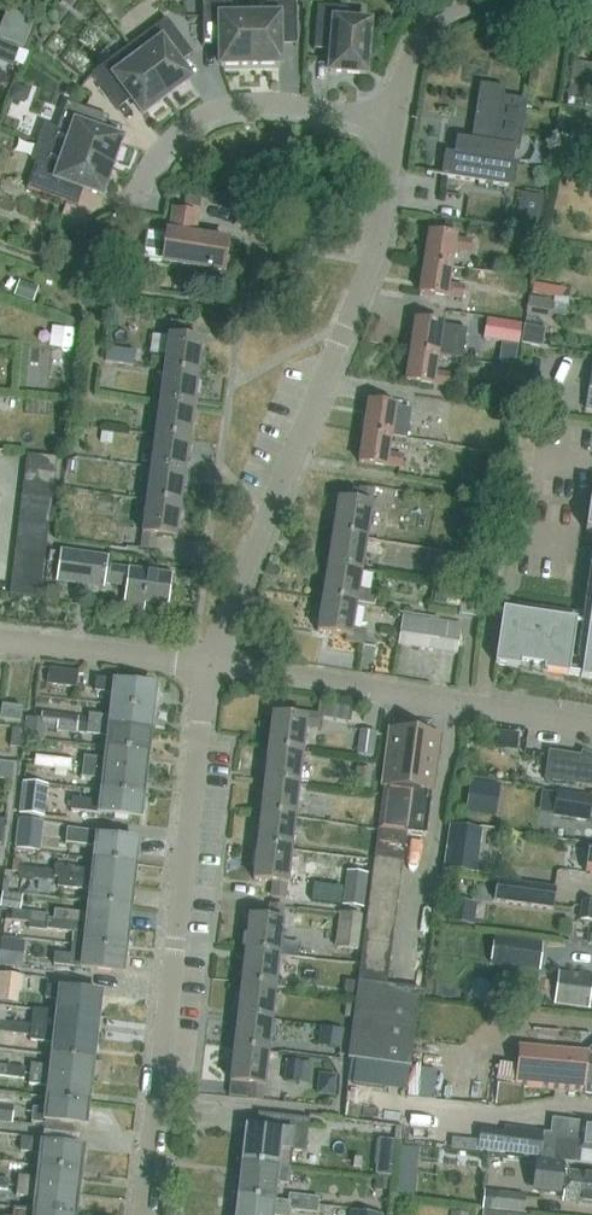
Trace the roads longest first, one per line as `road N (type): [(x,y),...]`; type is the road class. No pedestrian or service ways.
road 1 (residential): [(209,664),(378,250),(397,121)]
road 2 (residential): [(145,1214),(209,664)]
road 3 (residential): [(591,726),(209,664)]
road 4 (residential): [(397,121),(234,106),(170,142),(135,200)]
road 5 (residential): [(209,664),(0,640)]
road 6 (residential): [(397,121),(407,68),(427,31),(446,12),(482,0)]

